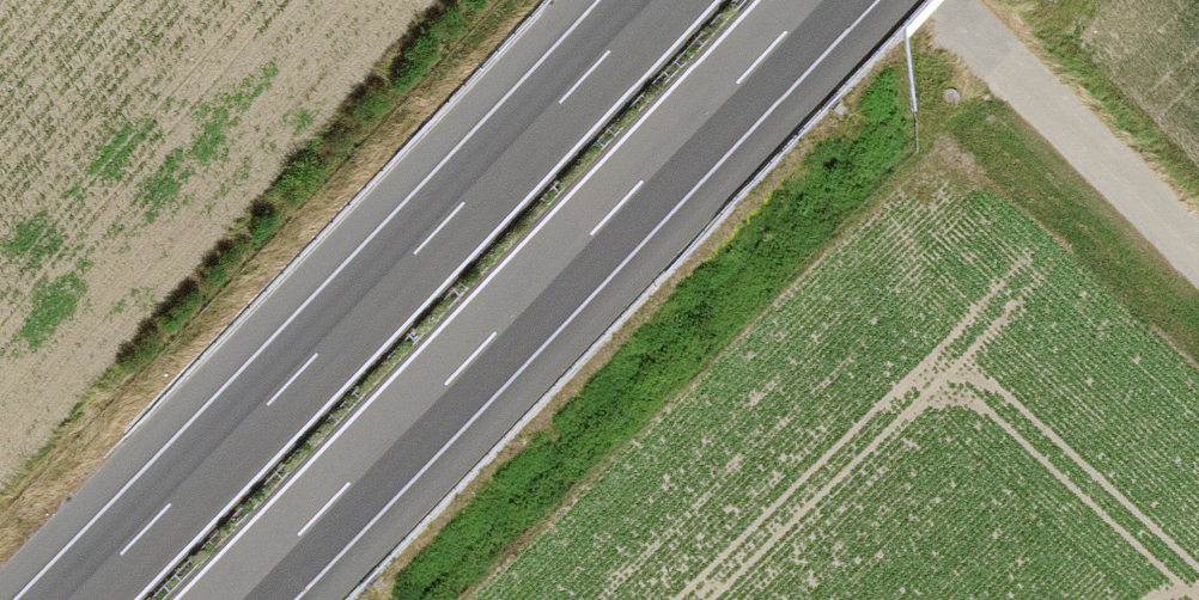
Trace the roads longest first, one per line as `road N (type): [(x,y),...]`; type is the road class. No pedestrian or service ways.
road 1 (motorway): [(659,0),(73,599)]
road 2 (motorway): [(233,599),(818,0)]
road 3 (track): [(946,0),(1198,246)]

